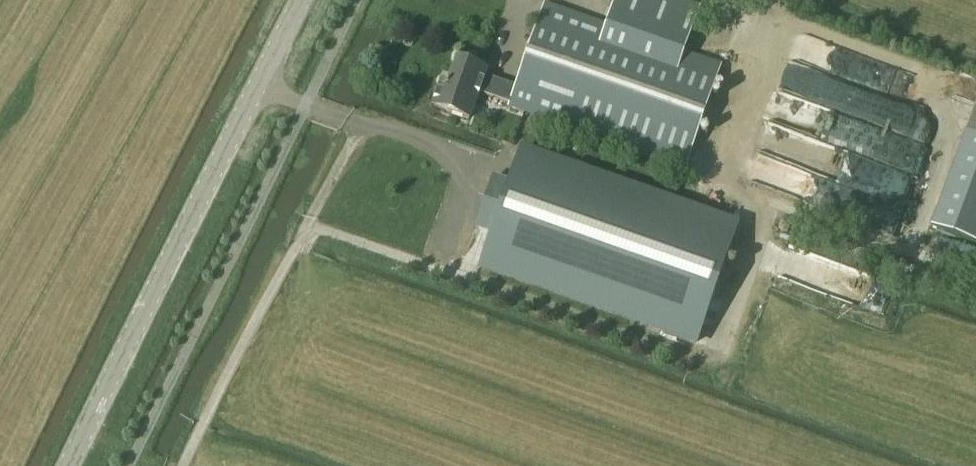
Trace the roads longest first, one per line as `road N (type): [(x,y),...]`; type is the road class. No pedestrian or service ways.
road 1 (unclassified): [(71,465),(300,0)]
road 2 (track): [(188,465),(347,151),(385,133)]

